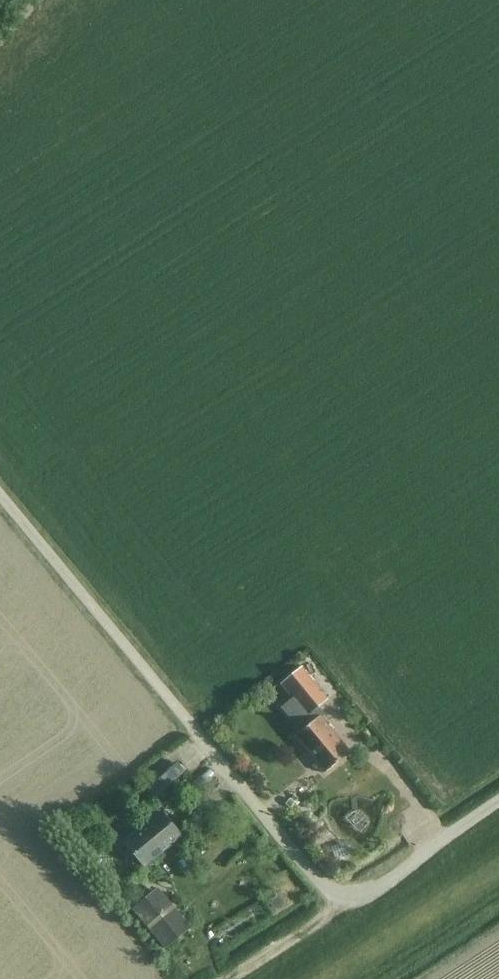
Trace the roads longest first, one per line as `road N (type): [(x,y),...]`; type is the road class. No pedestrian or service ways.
road 1 (unclassified): [(0,498),(333,896),(363,895),(498,801)]

